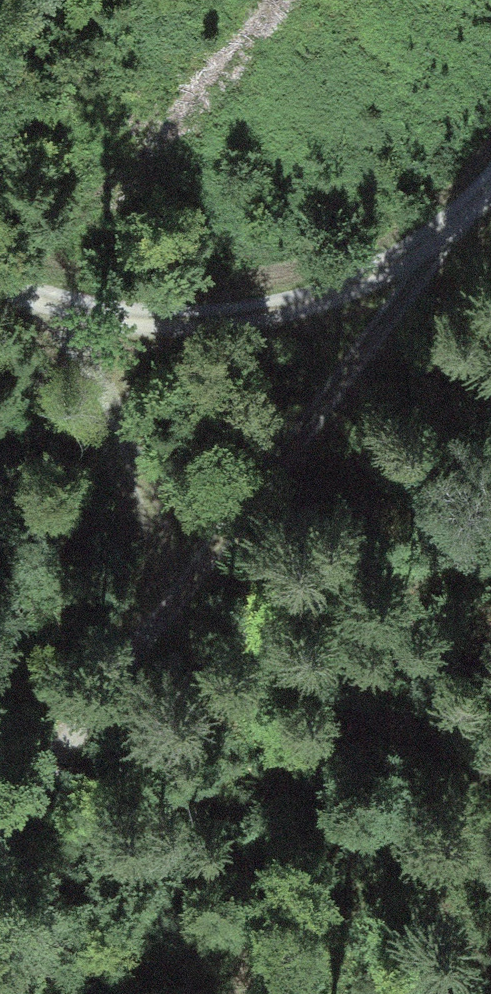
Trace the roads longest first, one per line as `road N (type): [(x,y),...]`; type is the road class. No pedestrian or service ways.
road 1 (track): [(0,817),(147,616),(88,332),(0,287)]
road 2 (track): [(88,332),(275,319),(418,268),(490,181)]
road 3 (track): [(418,268),(147,616)]

